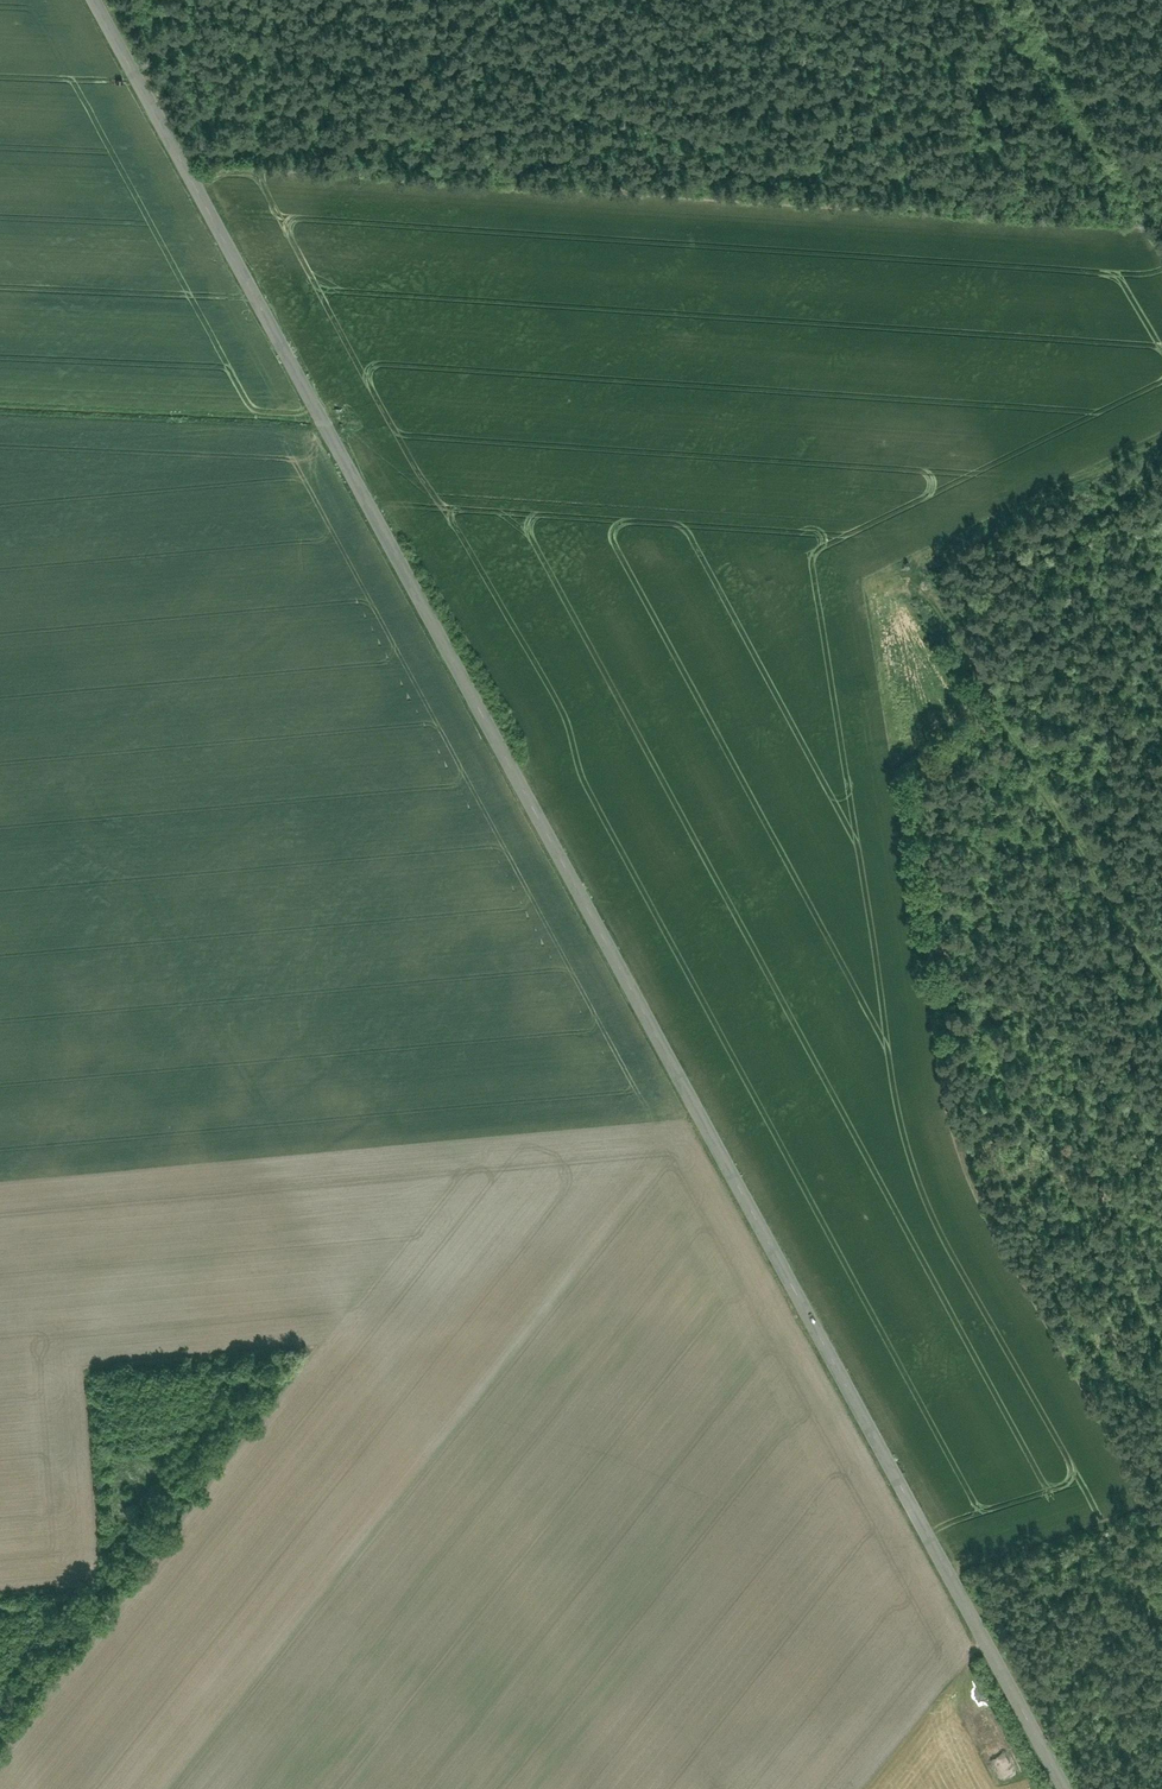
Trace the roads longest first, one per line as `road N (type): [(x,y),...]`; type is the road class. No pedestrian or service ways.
road 1 (residential): [(93,0),(1067,1788)]

